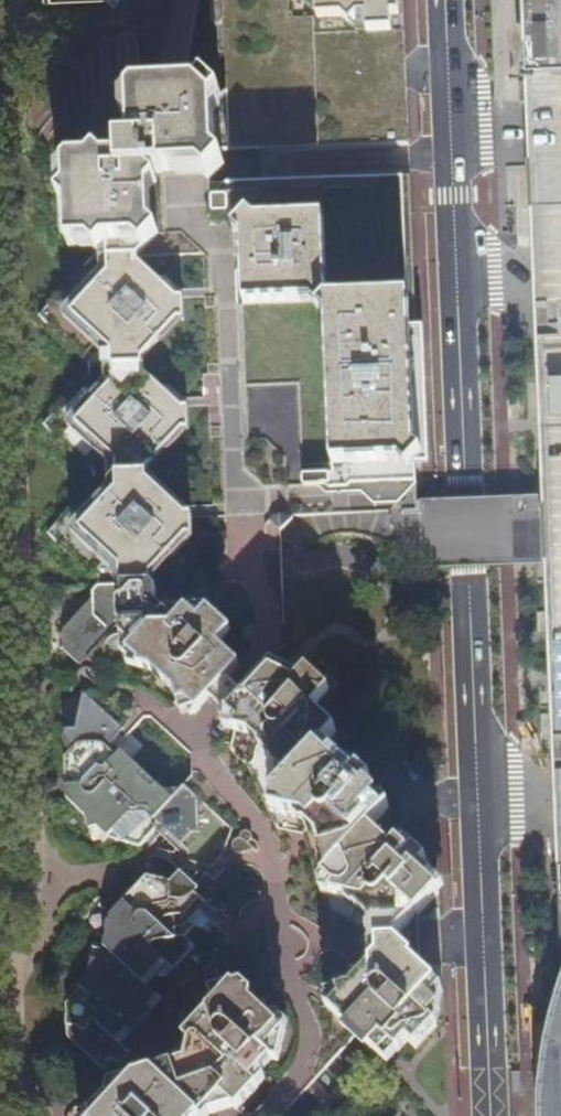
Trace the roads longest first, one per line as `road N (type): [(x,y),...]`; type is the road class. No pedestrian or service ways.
road 1 (residential): [(467,488),(225,492),(216,216),(154,204),(160,0)]
road 2 (tertiary): [(467,502),(492,1115)]
road 3 (tertiary): [(467,488),(447,0)]

